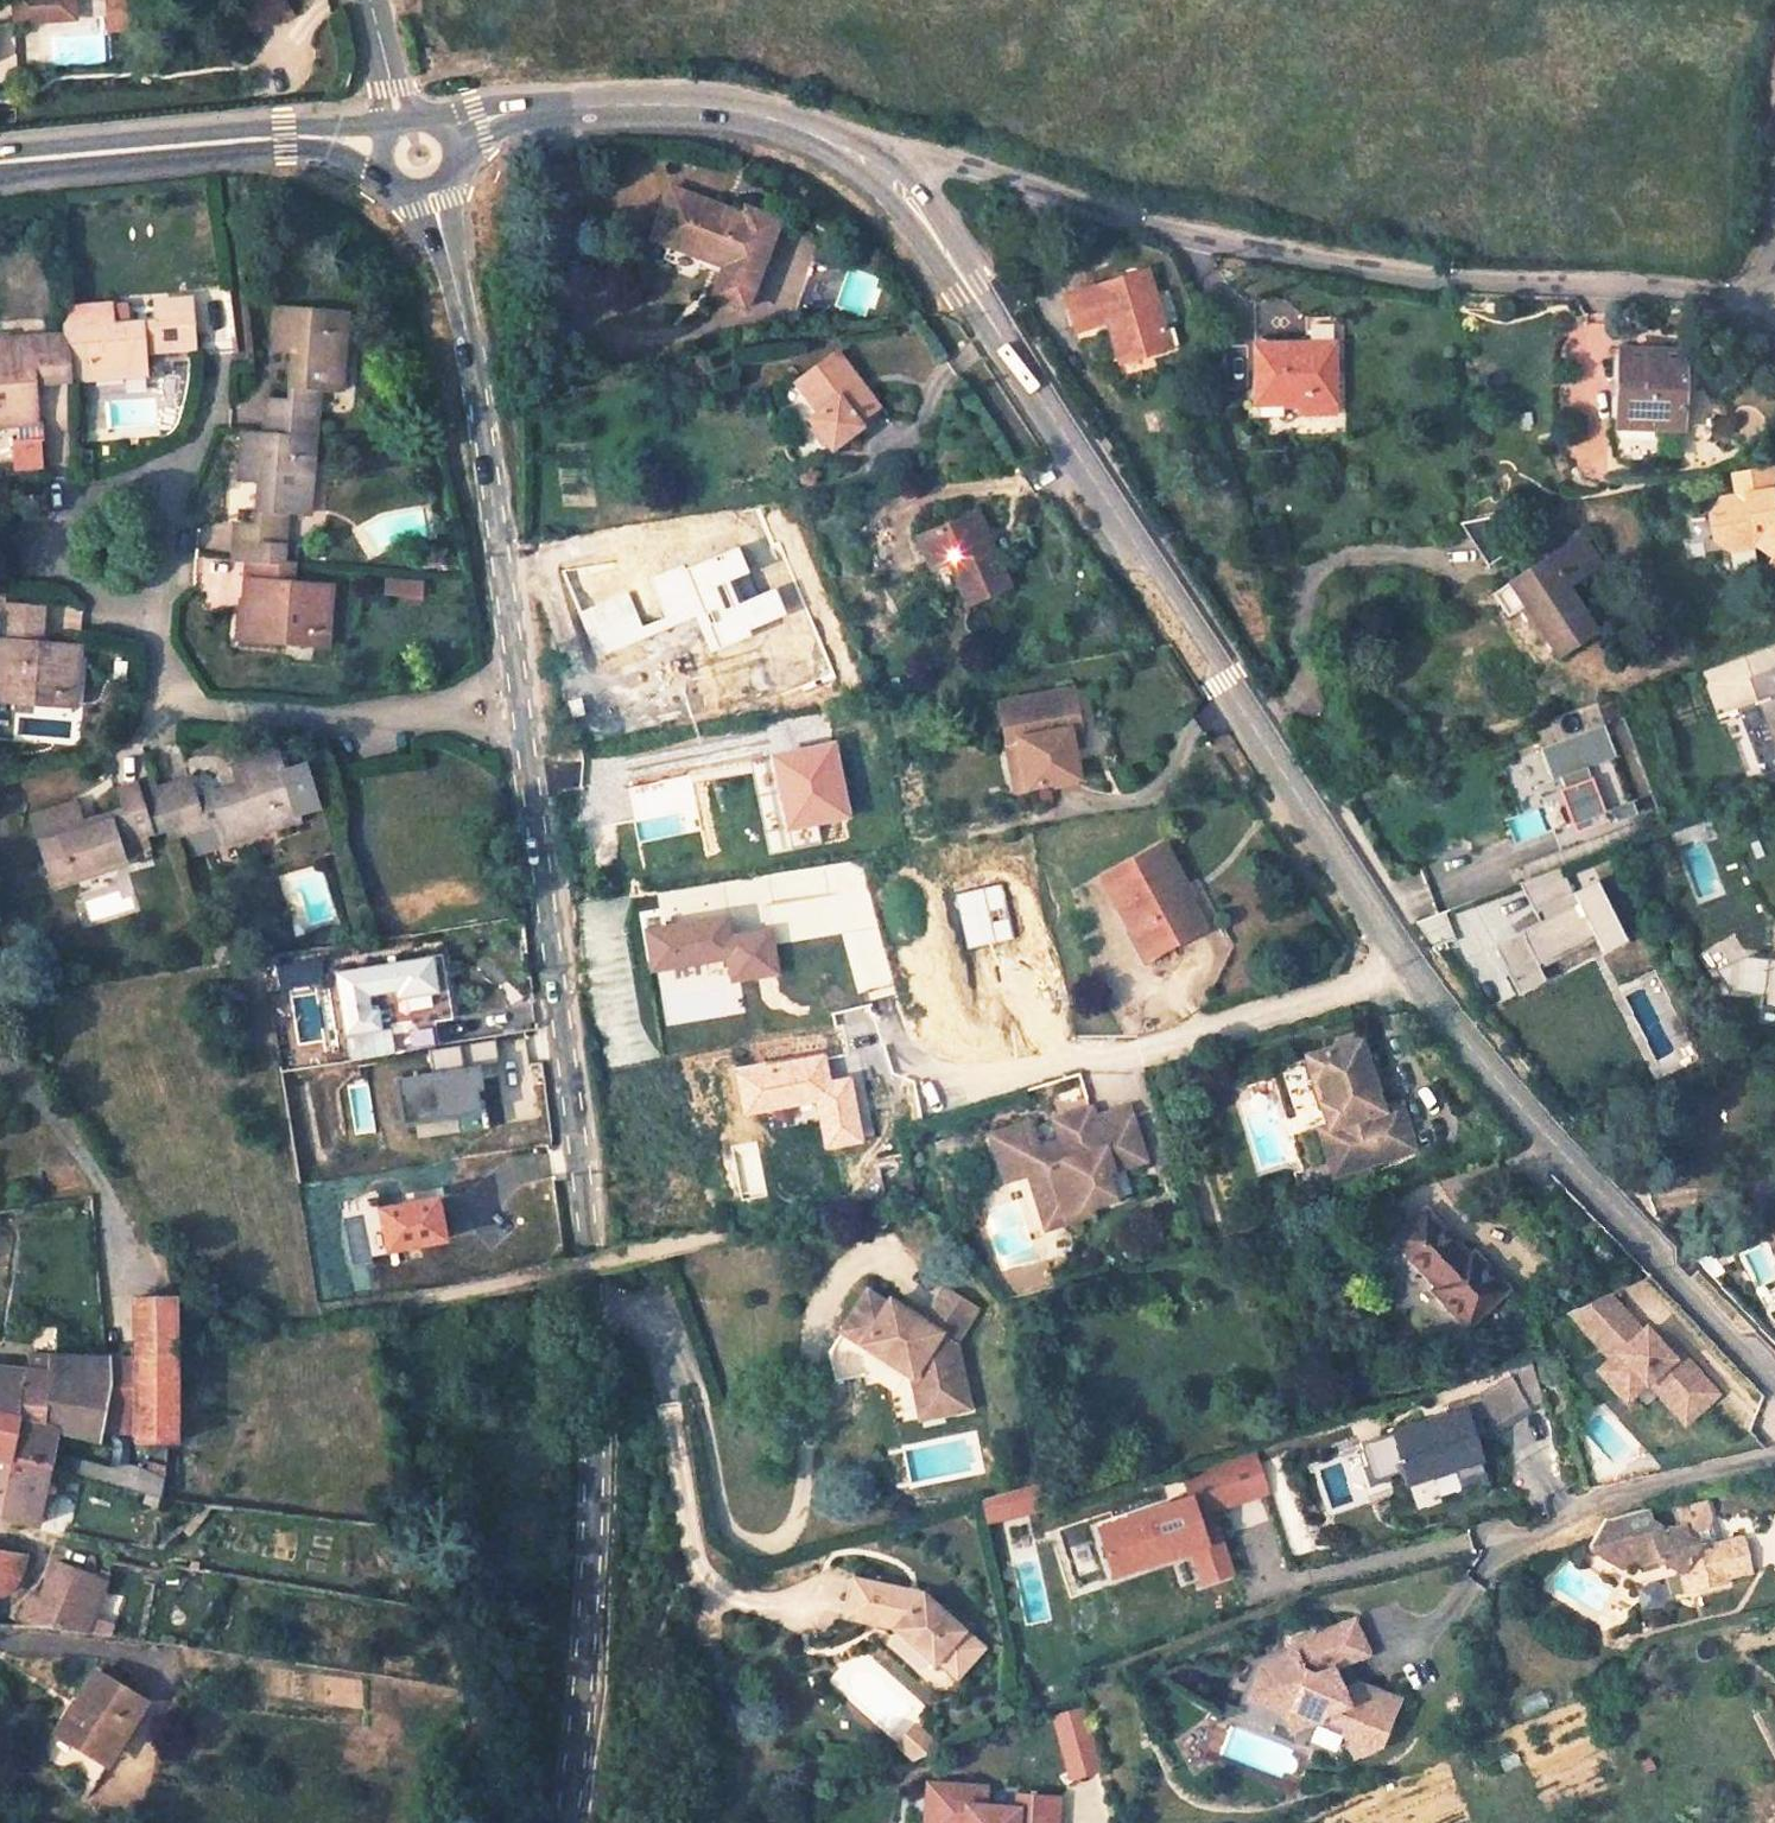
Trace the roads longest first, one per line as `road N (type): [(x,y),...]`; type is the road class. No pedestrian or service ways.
road 1 (tertiary): [(884,168),(930,225),(1190,633),(1494,1074),(1774,1378)]
road 2 (tertiary): [(537,778),(608,1325),(559,1822)]
road 3 (residential): [(884,168),(946,162),(1115,218),(1420,277),(1731,296),(1764,290)]
road 4 (tertiary): [(420,157),(470,343),(518,661)]
road 5 (tertiary): [(420,157),(481,121),(727,105),(884,168)]
road 6 (tertiary): [(0,168),(328,139),(420,157)]
road 7 (residential): [(151,636),(183,706),(433,717)]
road 8 (residential): [(537,778),(824,736)]
road 9 (residential): [(151,636),(58,556),(61,521),(168,472)]
road 10 (residential): [(168,472),(151,636)]
road 11 (residential): [(372,0),(420,157)]

